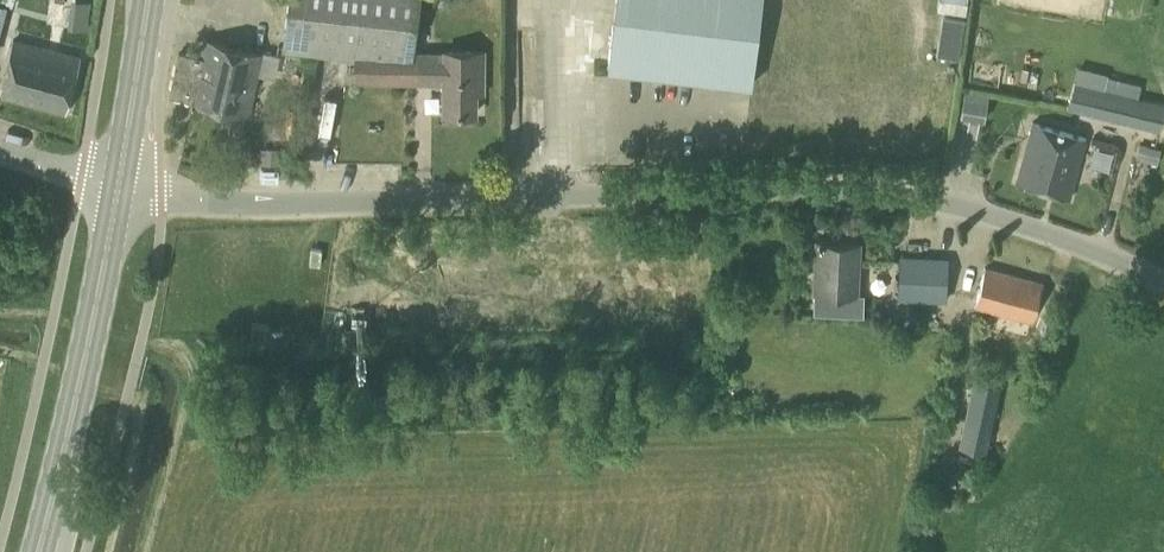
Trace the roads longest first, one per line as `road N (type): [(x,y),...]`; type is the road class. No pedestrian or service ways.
road 1 (unclassified): [(1163,282),(1044,232),(902,199),(817,193),(290,202),(121,192)]
road 2 (primary): [(44,551),(121,192)]
road 3 (primary): [(121,192),(149,0)]
road 4 (unclassified): [(121,192),(0,151)]

